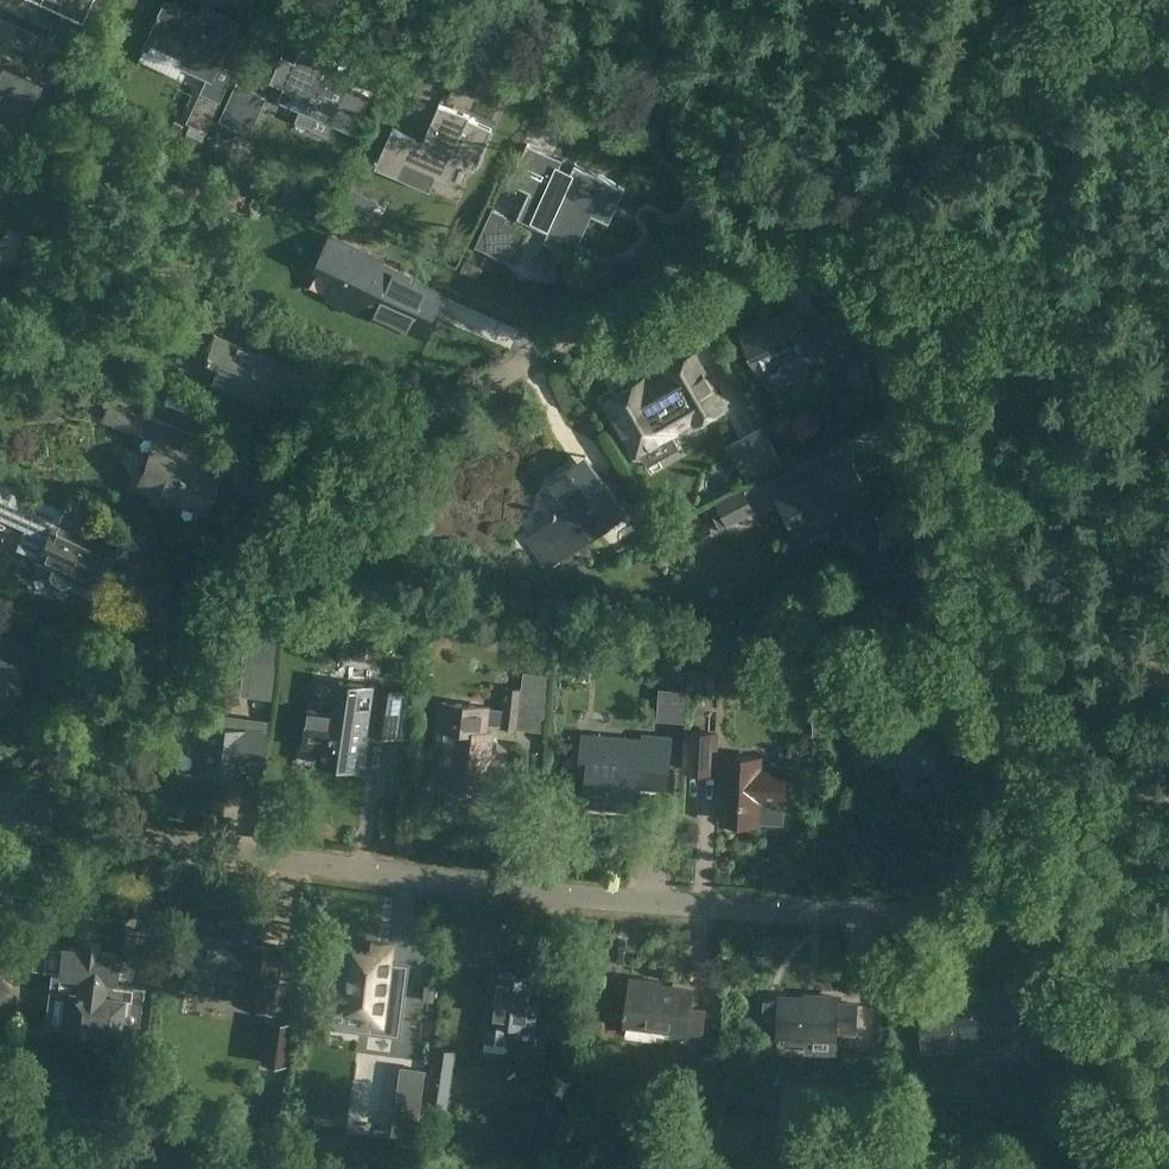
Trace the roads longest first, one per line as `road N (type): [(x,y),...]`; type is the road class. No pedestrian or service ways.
road 1 (residential): [(1118,904),(791,906),(499,884),(123,838),(35,801)]
road 2 (residential): [(35,801),(328,511),(519,362),(742,241),(864,193)]
road 3 (residential): [(1118,904),(864,193)]
road 4 (track): [(1168,388),(864,193),(1031,100),(1168,57)]
road 5 (residential): [(864,193),(766,139),(454,0)]
road 6 (residential): [(1168,1055),(1118,904)]

